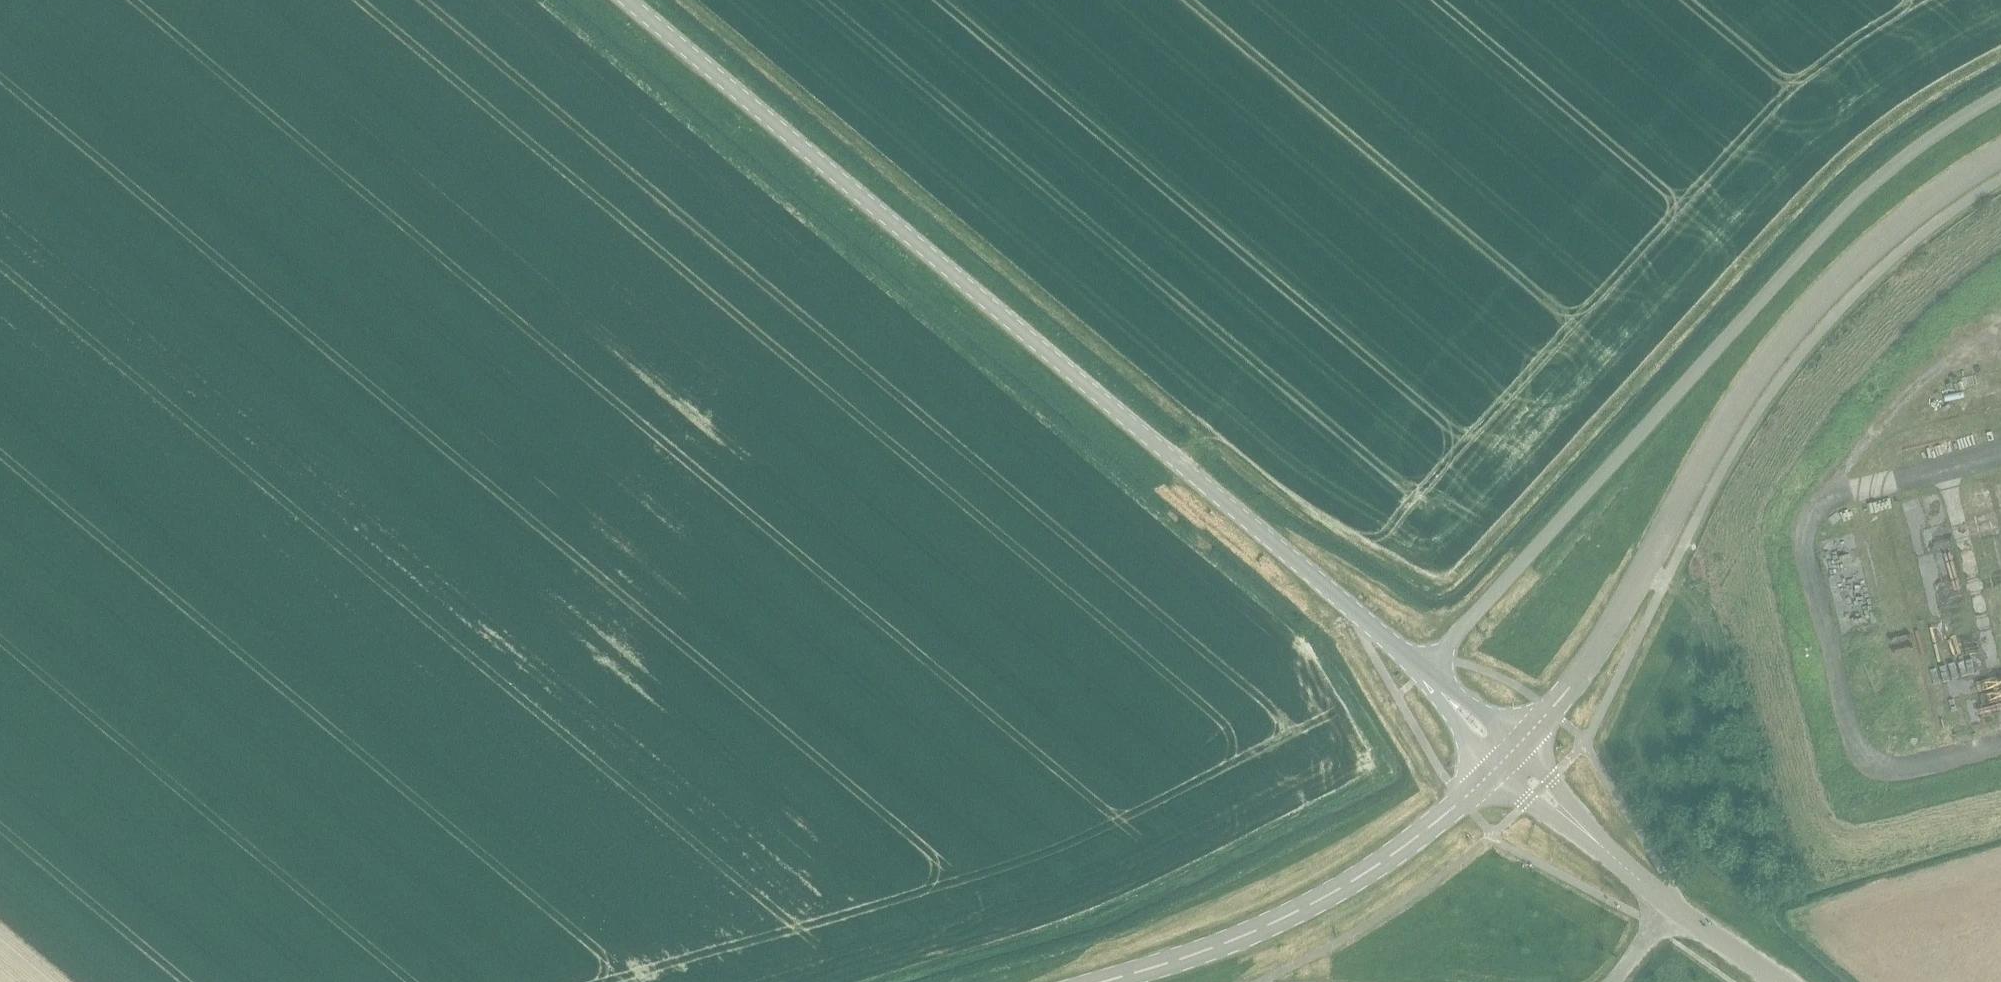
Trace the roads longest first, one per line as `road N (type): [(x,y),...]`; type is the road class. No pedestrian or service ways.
road 1 (tertiary): [(1427,670),(620,0)]
road 2 (unclassified): [(1427,670),(1857,198),(2000,99)]
road 3 (unclassified): [(1508,756),(1548,710),(1656,549),(1773,353),(1849,266),(1929,195),(2000,147)]
road 4 (tertiary): [(1105,981),(1211,948),(1320,899),(1411,841),(1508,756)]
road 5 (unclassified): [(1664,907),(1508,756)]
road 6 (unclassified): [(1772,981),(1664,907)]

